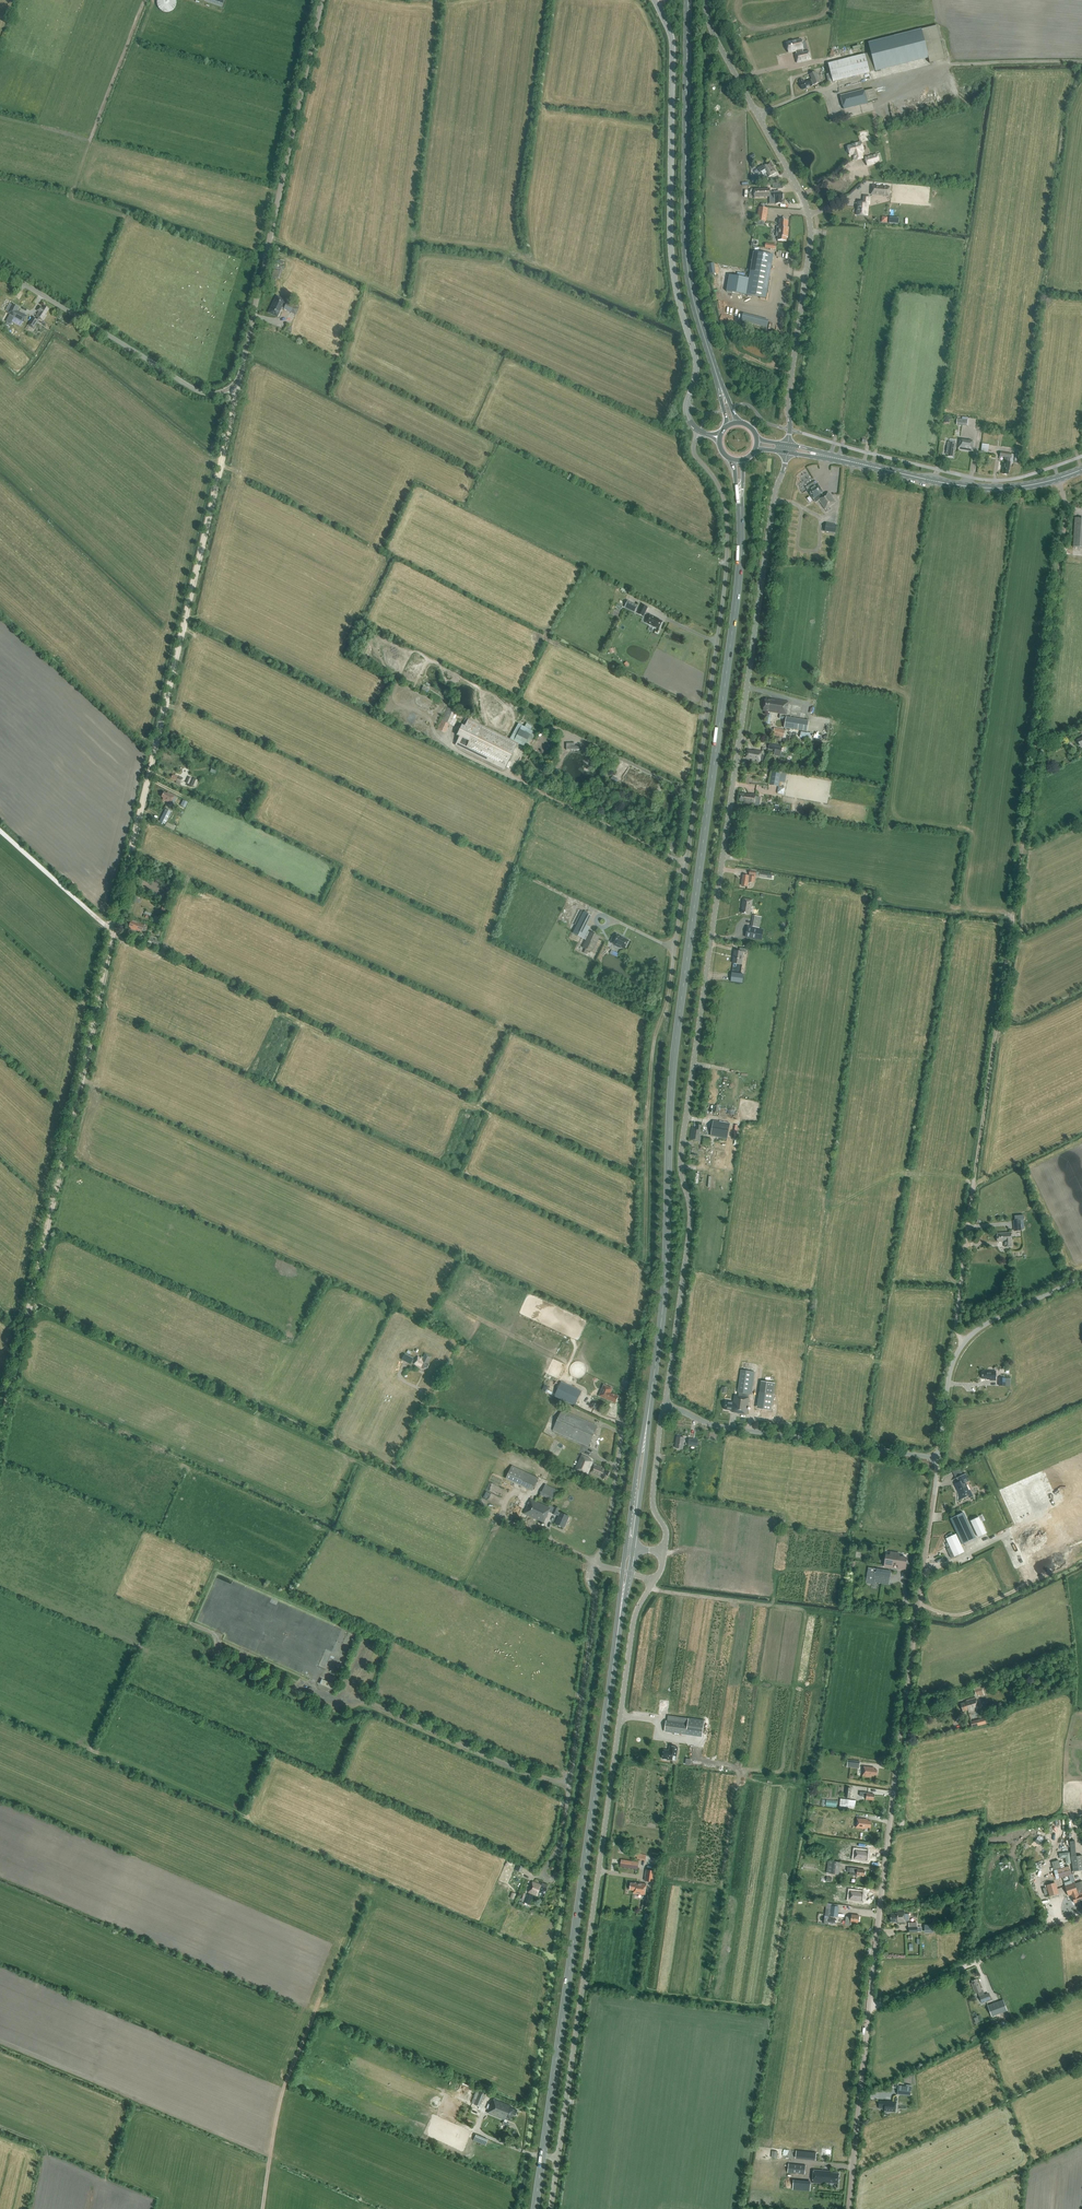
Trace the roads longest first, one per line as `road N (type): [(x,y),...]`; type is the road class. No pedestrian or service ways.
road 1 (track): [(234,384),(0,1425)]
road 2 (unclassified): [(664,1407),(692,1214),(681,1168),(684,1126),(774,497),(787,452)]
road 3 (primary): [(647,1424),(664,1285),(673,1063),(738,588),(740,502)]
road 4 (unclassified): [(964,1342),(956,1328),(965,1248),(1065,526),(1058,479)]
road 5 (tertiary): [(0,269),(192,388),(229,389),(241,372),(322,0)]
road 6 (unclassified): [(551,2208),(632,1624),(653,1583)]
road 7 (primary): [(535,2208),(620,1616)]
road 8 (unclassified): [(700,431),(693,451),(723,497),(727,562),(672,972)]
road 9 (unclassified): [(870,2006),(939,1459)]
road 10 (track): [(32,1303),(475,1506)]
road 11 (unclassified): [(788,445),(810,222),(711,29),(706,0)]
road 12 (tertiary): [(700,431),(686,409),(696,360),(672,256),(673,45),(658,8)]
road 13 (primary): [(720,384),(686,255),(688,0)]
road 14 (unclassified): [(939,1459),(725,1428),(664,1407)]
road 15 (unclassified): [(594,1561),(562,1839)]
road 16 (secondary): [(1058,479),(958,486),(826,456)]
road 17 (unclassified): [(870,2006),(1081,1911)]
road 18 (unclassified): [(848,2208),(870,2006)]
road 19 (track): [(672,972),(654,1040),(647,1123)]
road 20 (unclassified): [(665,1552),(666,1530),(653,1502),(664,1407)]
road 21 (unclassified): [(964,1342),(1081,1277)]
road 22 (unclassified): [(594,1561),(475,1506)]
road 23 (unclassified): [(621,1436),(608,1536),(594,1561)]
road 24 (primary): [(633,1548),(647,1424)]
road 25 (primary): [(647,1424),(626,1547)]
road 26 (unclassified): [(939,1459),(950,1376),(964,1342)]

